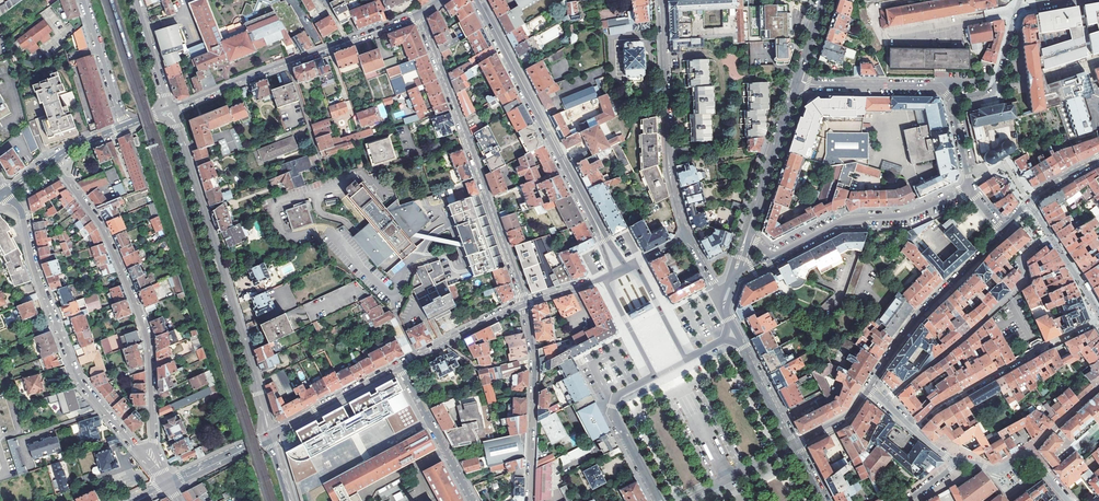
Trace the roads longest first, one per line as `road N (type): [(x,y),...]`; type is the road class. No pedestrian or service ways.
road 1 (residential): [(170,110),(271,433)]
road 2 (residential): [(149,451),(147,336),(101,225),(52,160)]
road 3 (residential): [(526,303),(419,15)]
road 4 (residential): [(4,194),(22,213),(33,266),(78,378),(136,448),(149,451)]
road 5 (tertiary): [(479,0),(605,240)]
road 6 (secondary): [(170,110),(419,15)]
road 7 (residential): [(661,0),(670,172),(688,236)]
road 8 (residential): [(971,185),(909,214),(843,220),(771,255)]
road 9 (residential): [(869,386),(915,320),(1003,231)]
road 10 (residential): [(529,500),(534,363),(526,303)]
road 11 (residential): [(869,386),(954,460),(904,500)]
road 12 (tertiary): [(746,238),(797,80)]
road 13 (tertiary): [(655,376),(616,396),(612,411),(659,500)]
road 14 (residential): [(951,99),(934,86),(797,80)]
road 15 (residential): [(400,366),(472,500)]
road 16 (tertiary): [(400,366),(271,433)]
road 17 (tertiary): [(526,303),(400,366)]
road 18 (residential): [(83,0),(124,126)]
road 19 (residential): [(1016,11),(995,86),(951,99)]
road 20 (residential): [(1003,231),(1035,194),(1098,159)]
road 21 (residential): [(686,500),(793,445)]

